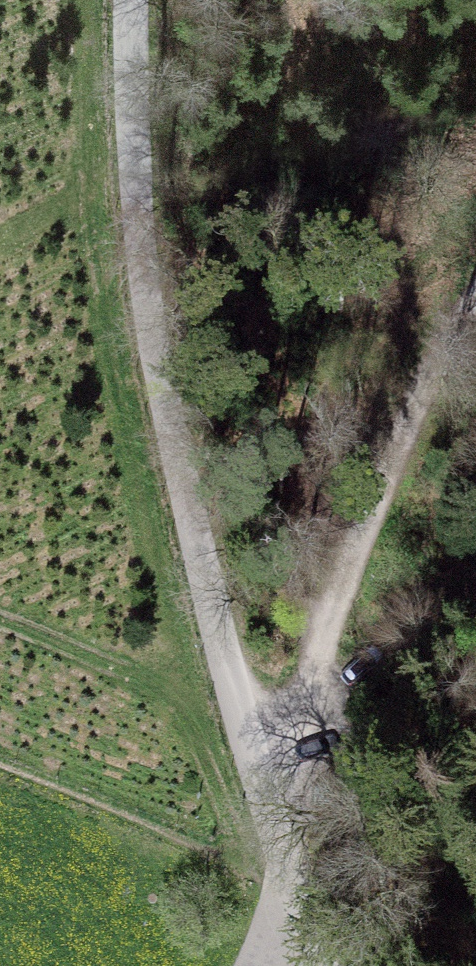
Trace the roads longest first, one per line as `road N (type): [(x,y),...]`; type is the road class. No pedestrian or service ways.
road 1 (unclassified): [(319,965),(291,914),(197,550),(139,135),(136,0)]
road 2 (track): [(256,786),(321,648),(370,498),(475,296)]

